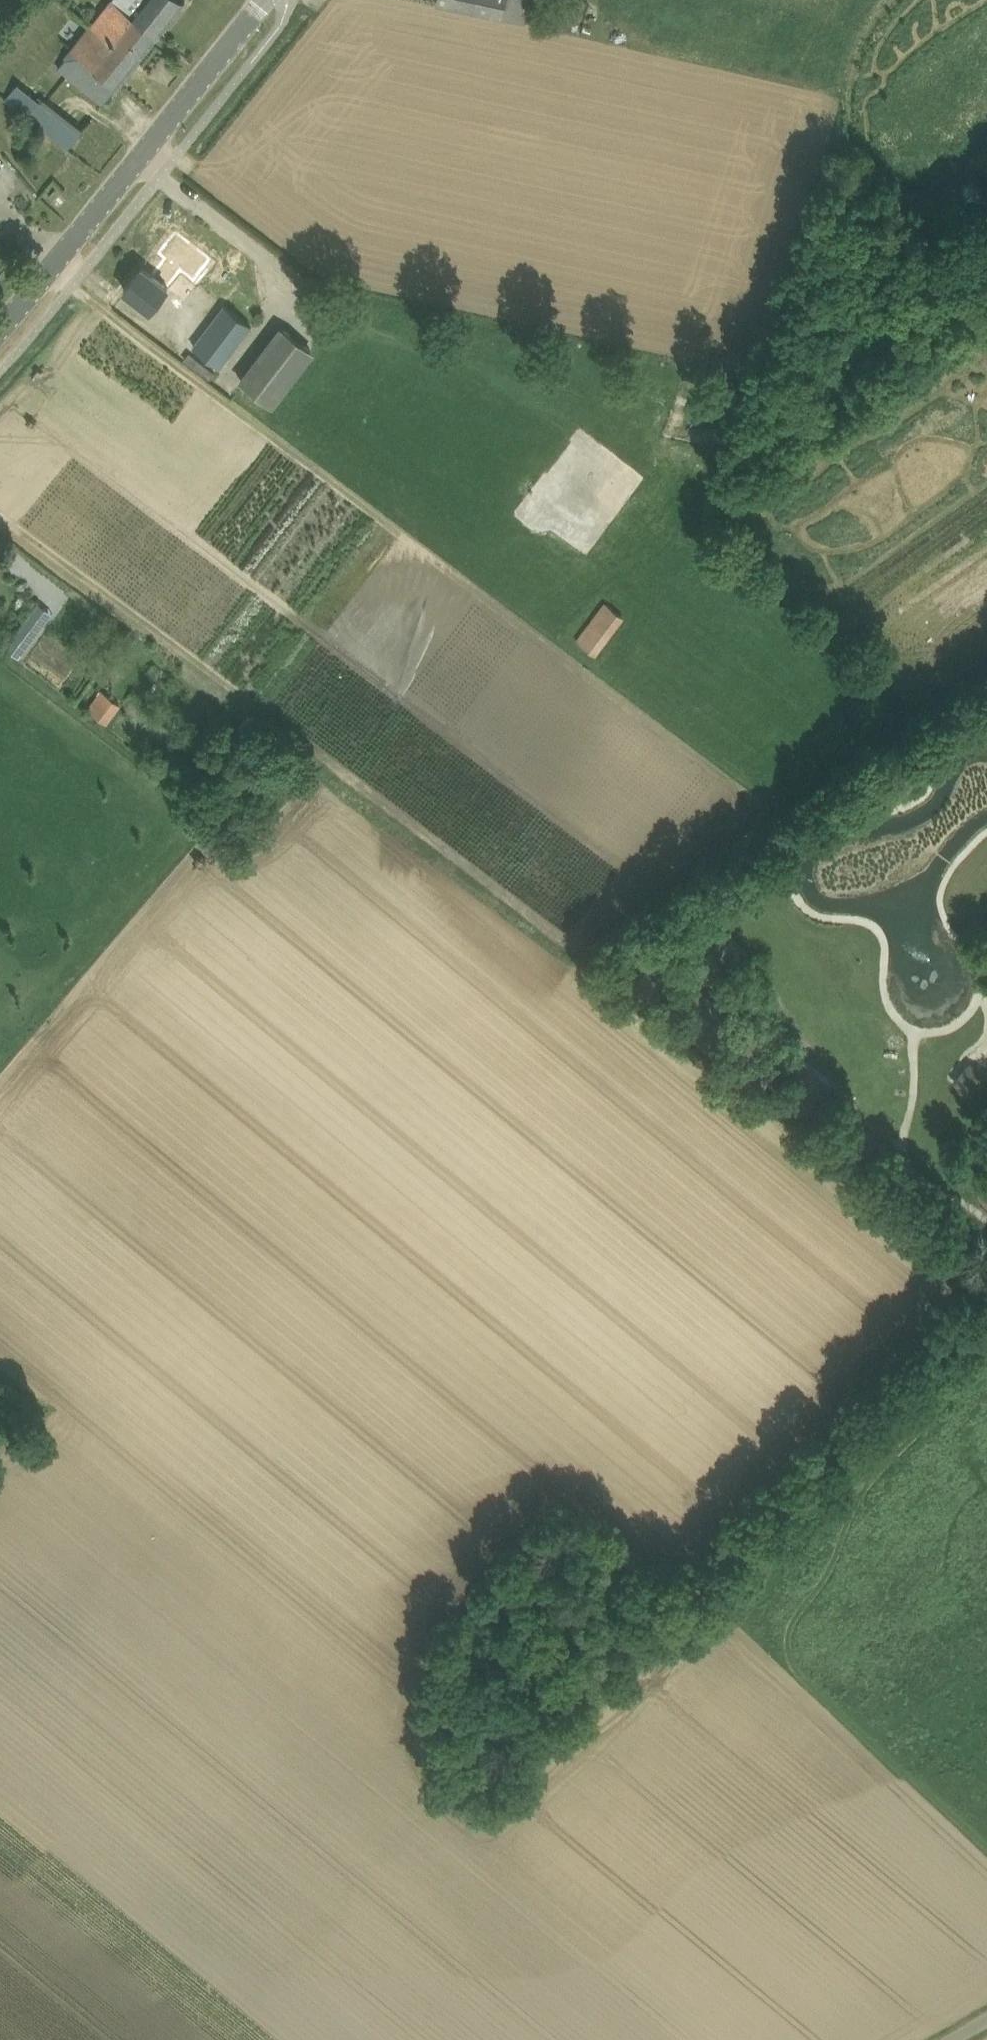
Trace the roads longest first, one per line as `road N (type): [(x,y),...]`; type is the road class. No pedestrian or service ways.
road 1 (tertiary): [(0,328),(53,272),(265,0)]

